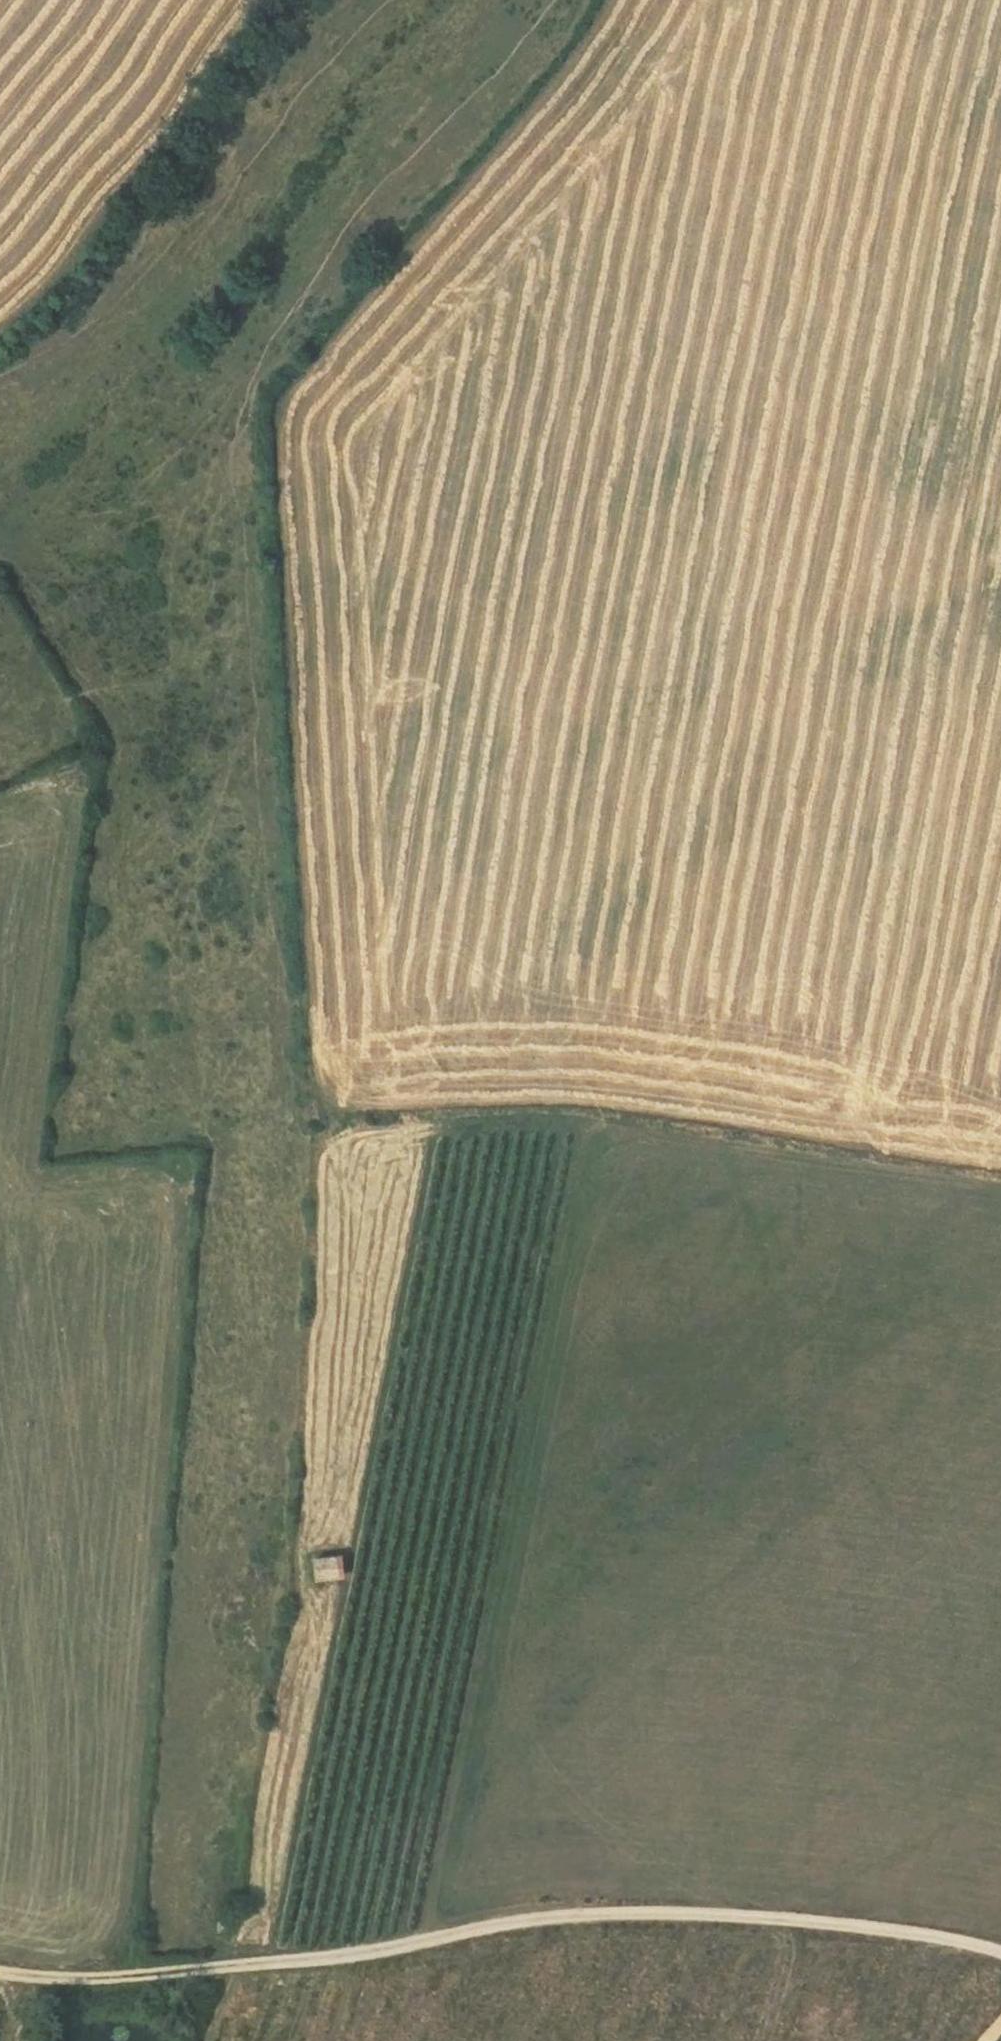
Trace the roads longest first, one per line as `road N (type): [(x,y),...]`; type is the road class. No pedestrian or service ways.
road 1 (track): [(0,1977),(186,1977),(615,1917),(874,1927),(1000,1955)]

